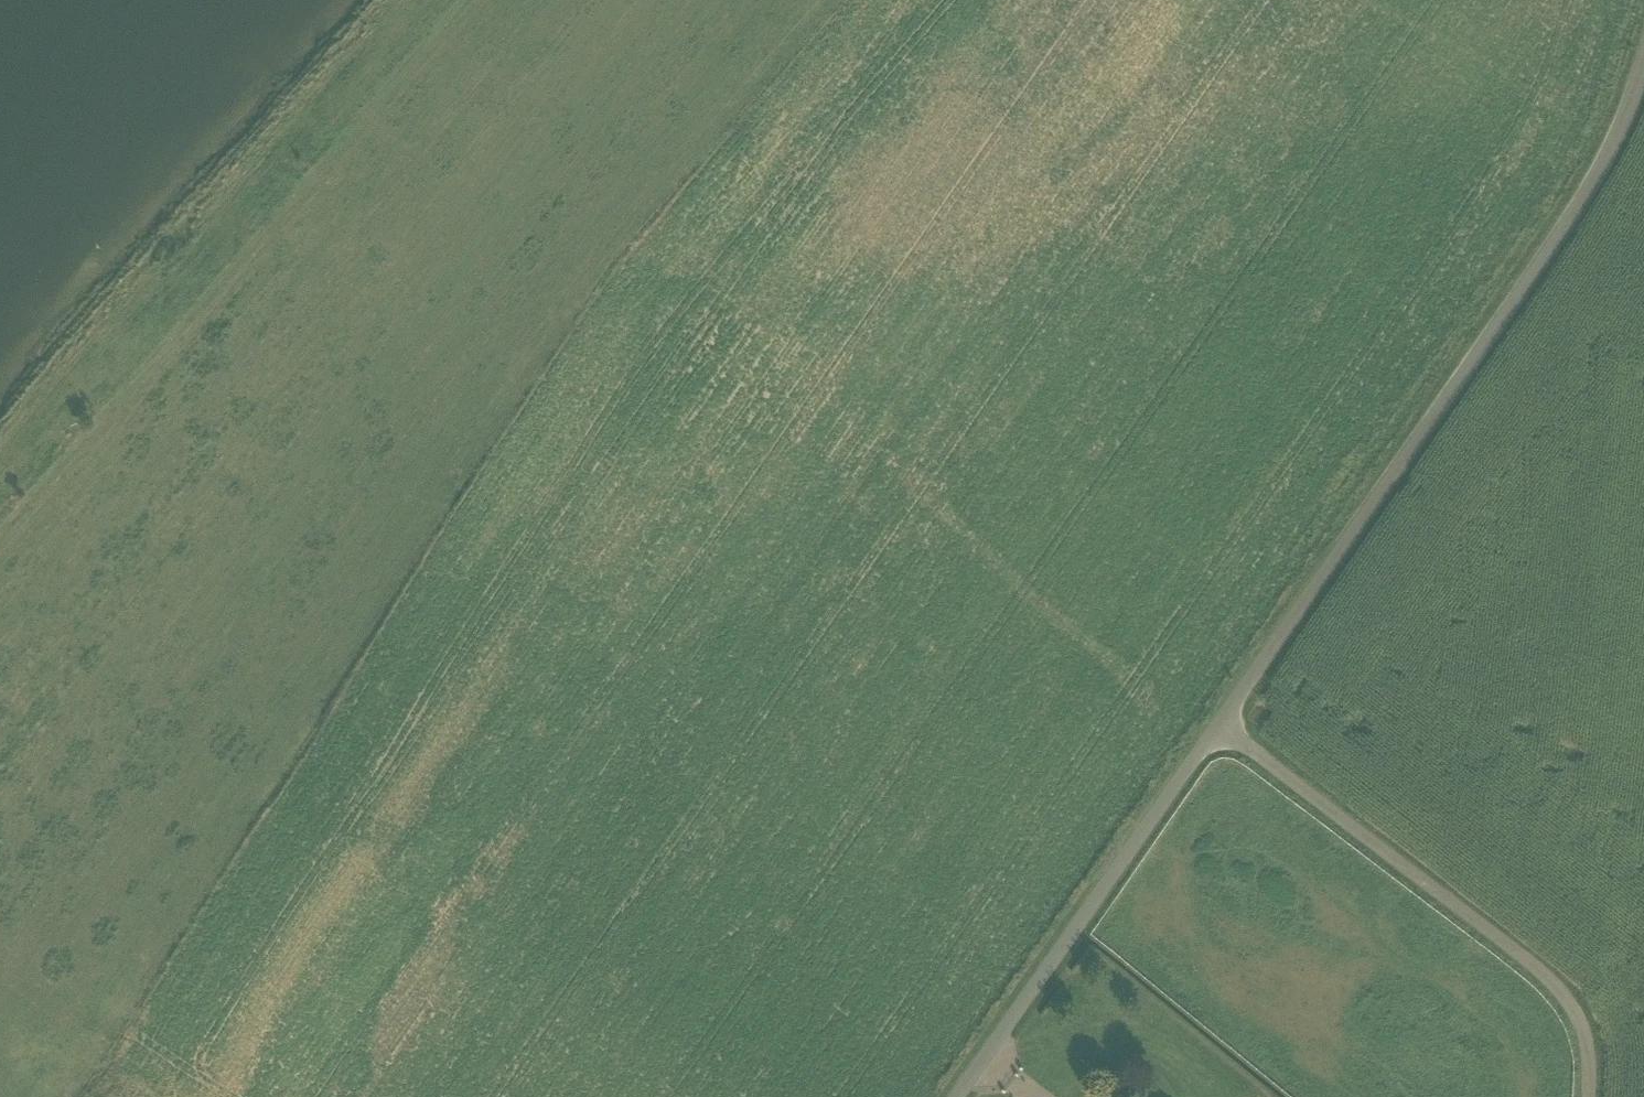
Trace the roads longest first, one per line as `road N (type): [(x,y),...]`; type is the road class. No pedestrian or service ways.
road 1 (unclassified): [(1219,725),(1546,272),(1594,193),(1643,77)]
road 2 (residential): [(1589,1096),(1580,1026),(1540,972),(1219,725)]
road 3 (residential): [(960,1096),(1219,725)]

